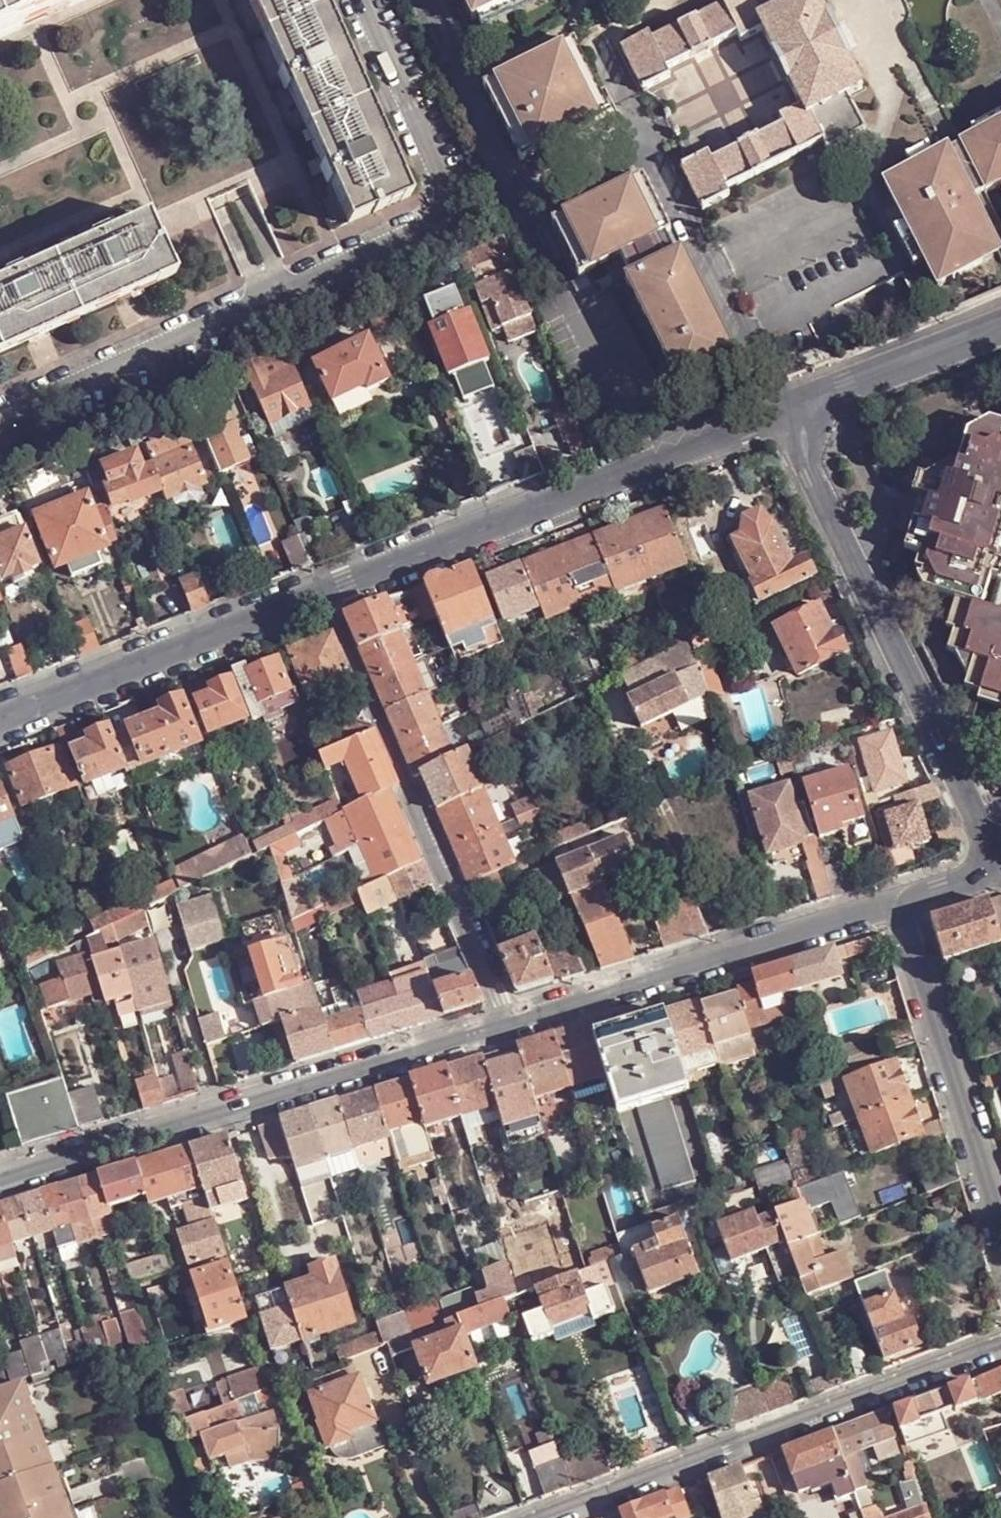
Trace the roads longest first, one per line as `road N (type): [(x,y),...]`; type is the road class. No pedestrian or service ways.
road 1 (residential): [(0,419),(422,231),(437,212),(438,189),(357,0)]
road 2 (residential): [(0,1182),(508,1025)]
road 3 (tertiary): [(781,411),(325,592)]
road 4 (residential): [(545,1517),(1000,1345)]
road 5 (residential): [(781,411),(989,840)]
road 6 (residential): [(508,1025),(325,592)]
road 7 (residential): [(508,1025),(901,905)]
road 8 (tertiary): [(325,592),(0,723)]
road 9 (residential): [(901,905),(1000,1221)]
road 10 (tertiary): [(1000,324),(781,411)]
road 11 (residential): [(901,905),(971,884),(986,872),(989,840)]

